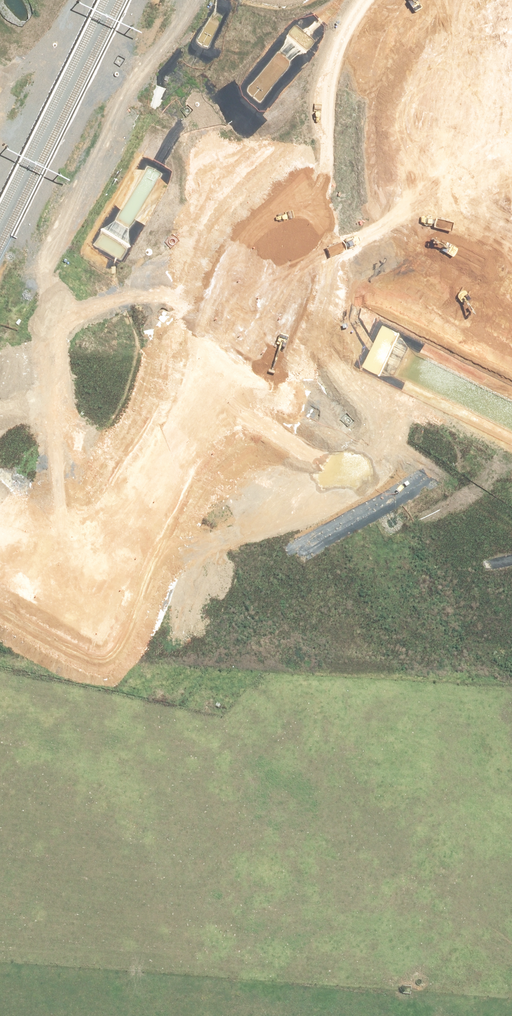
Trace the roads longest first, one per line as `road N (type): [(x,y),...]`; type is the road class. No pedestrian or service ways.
road 1 (unknown): [(210,586),(221,505),(241,460),(341,277),(377,254)]
road 2 (unknown): [(332,238),(168,569)]
road 3 (unknown): [(412,229),(377,254),(345,248),(324,223),(323,191),(344,165),(376,159),(403,173),(416,216)]
road 4 (unknown): [(212,640),(175,660),(147,651),(131,628),(132,597),(153,574),(183,570),(210,586),(218,627)]
road 5 (unknown): [(331,176),(332,113),(376,21)]
road 6 (unknown): [(376,21),(356,108),(376,159)]
road 7 (unknown): [(27,552),(131,628)]
road 8 (unknown): [(27,552),(111,587),(141,584)]

